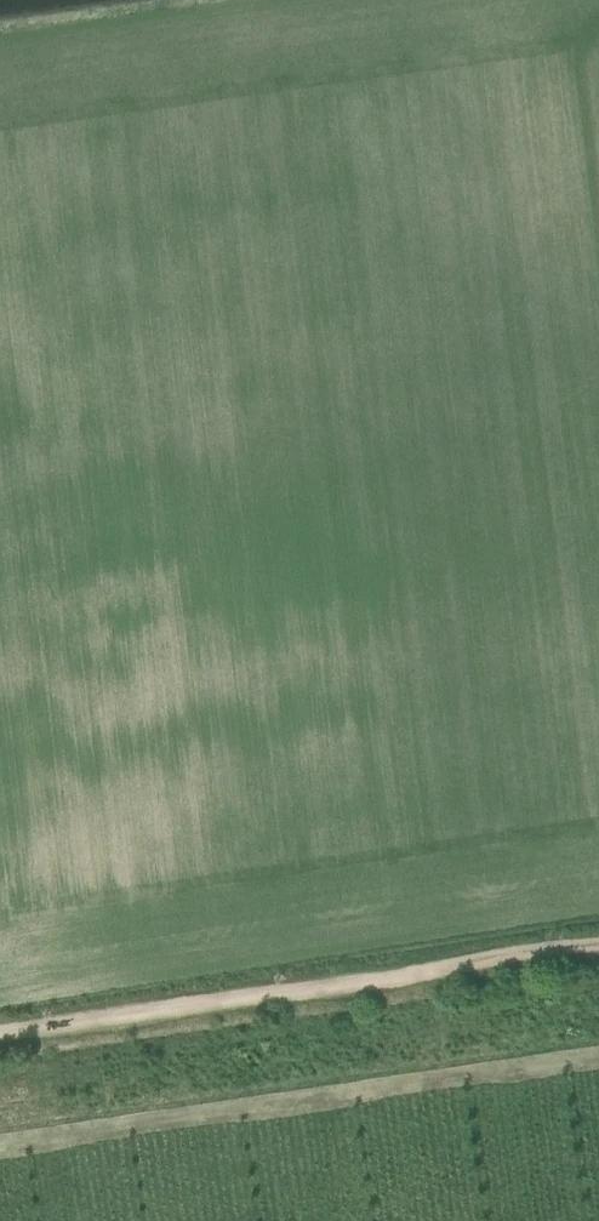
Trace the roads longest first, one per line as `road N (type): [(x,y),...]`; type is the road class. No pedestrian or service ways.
road 1 (track): [(0,1034),(598,949)]

